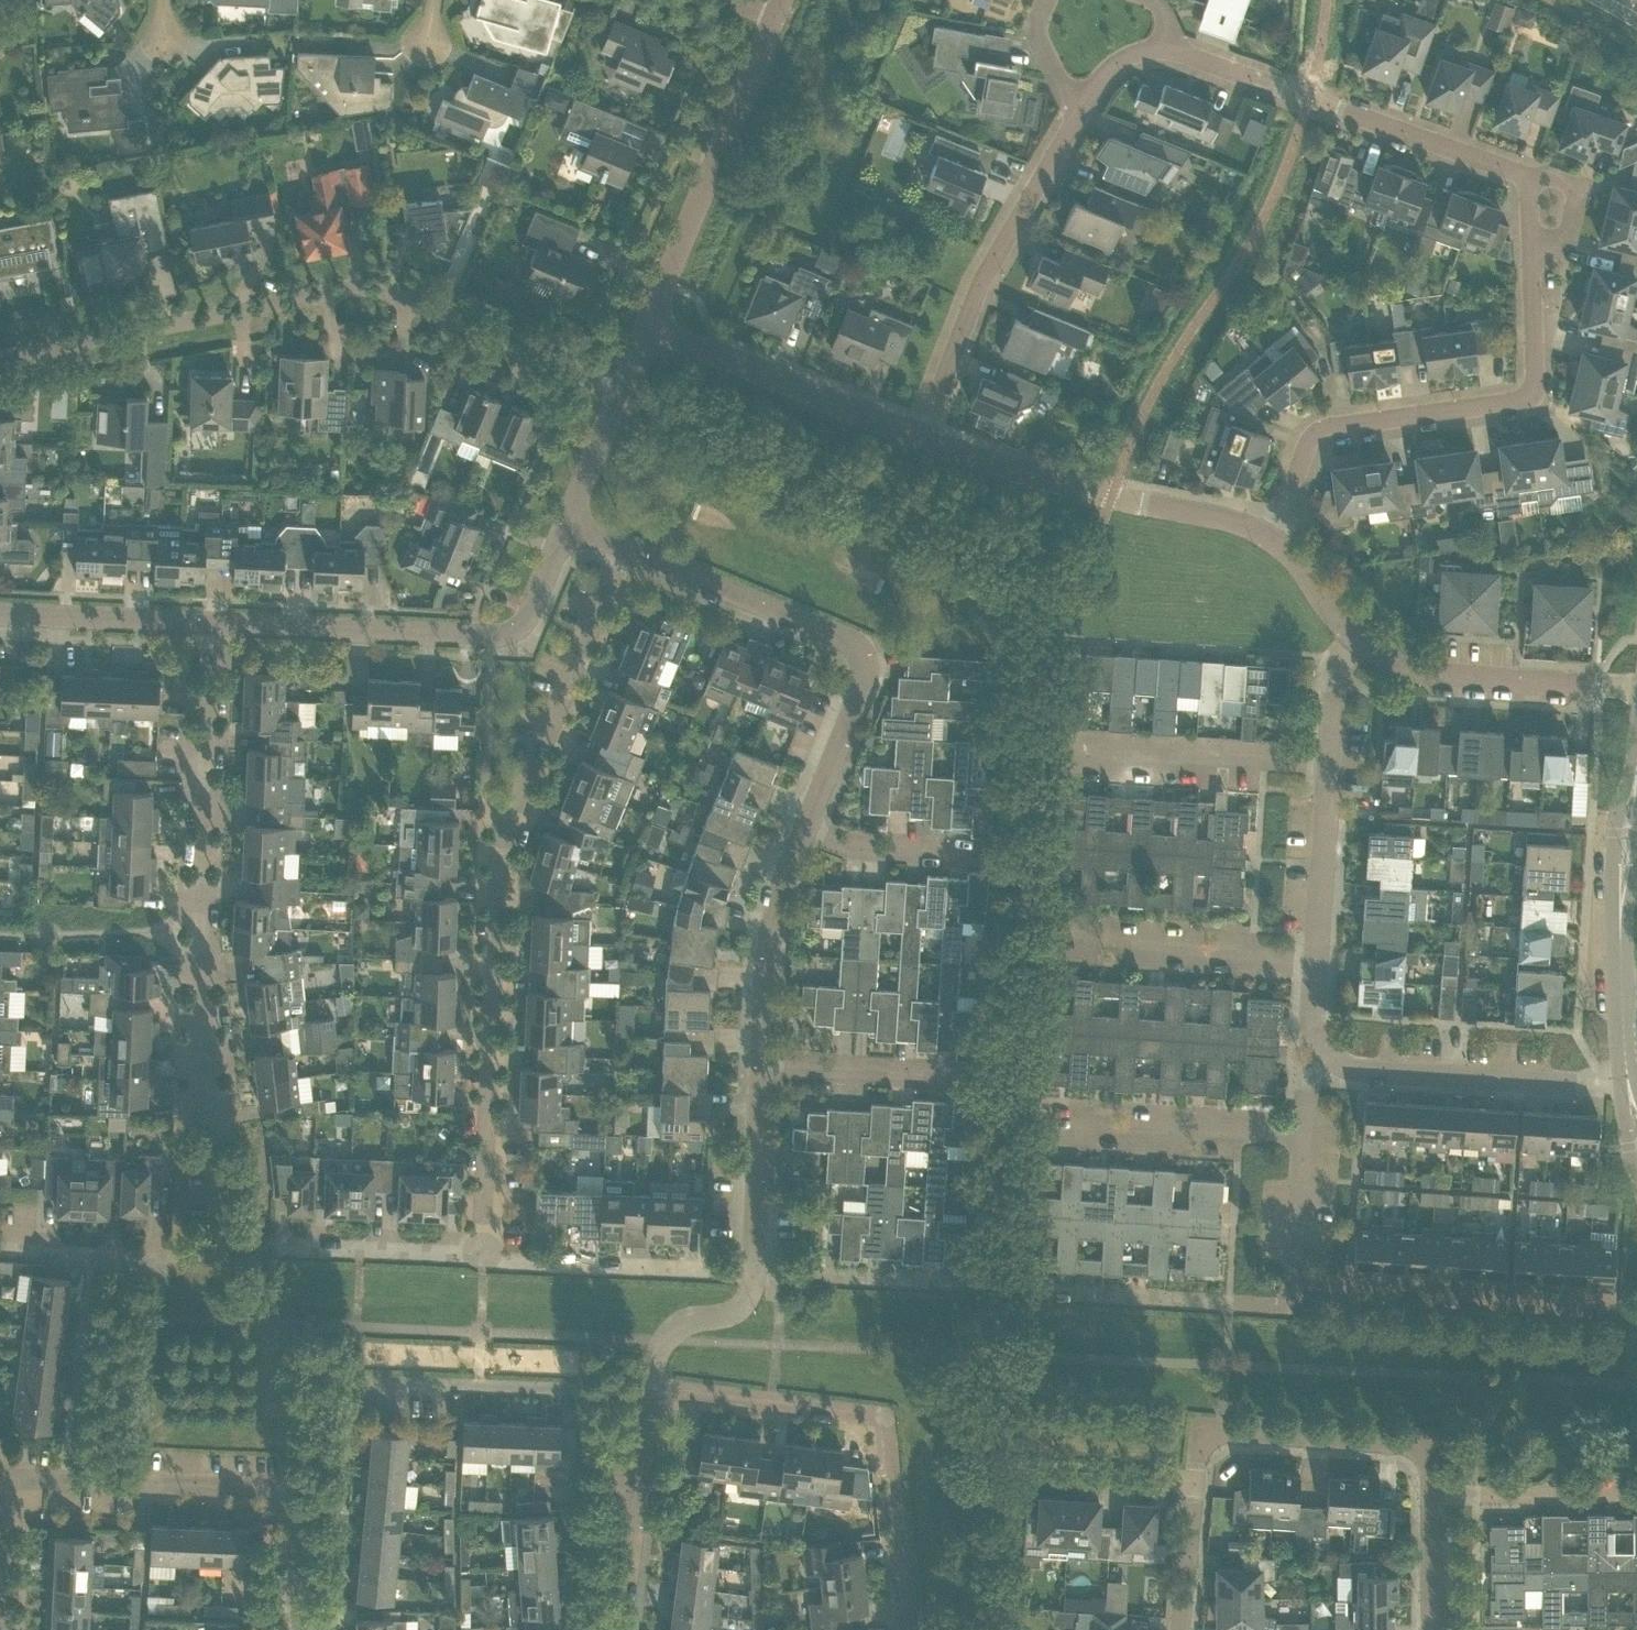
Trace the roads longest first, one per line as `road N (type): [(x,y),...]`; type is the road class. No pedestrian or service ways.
road 1 (residential): [(485,1256),(500,857),(628,551)]
road 2 (residential): [(622,391),(371,287),(0,358)]
road 3 (residential): [(228,1246),(195,934),(212,622)]
road 4 (residential): [(1266,538),(1316,436),(1526,395),(1534,382),(1531,257)]
road 5 (residential): [(1180,1629),(1199,1452),(1212,1438),(1232,1432),(1407,1444),(1432,1470),(1433,1495)]
road 6 (residential): [(909,1629),(884,1419),(651,1393)]
road 7 (residential): [(803,834),(863,679),(850,645),(628,551)]
road 8 (residential): [(212,622),(491,636),(521,617),(565,522)]
road 9 (residential): [(302,1629),(289,1499),(267,1490),(5,1482)]
road 10 (residential): [(1266,538),(902,430)]
road 11 (residential): [(1525,168),(1166,46)]
road 12 (residential): [(1068,120),(961,296),(902,430)]
road 13 (residential): [(1617,1305),(1314,1283),(1289,1305)]
road 14 (residential): [(646,328),(772,17)]
road 15 (residential): [(1628,1088),(1346,1066),(1323,1052)]
road 16 (residential): [(1636,687),(1448,675),(1387,663),(1354,638)]
road 17 (residential): [(902,430),(851,424),(646,328)]
road 18 (residential): [(752,1273),(485,1256)]
road 19 (residential): [(1302,1131),(1038,1111)]
road 20 (residential): [(485,1256),(228,1246)]
road 21 (residential): [(1072,752),(1329,758)]
road 22 (residential): [(1289,1305),(1038,1290)]
road 23 (residential): [(1314,962),(1064,942)]
road 24 (residential): [(618,1629),(651,1393)]
road 25 (residential): [(762,1065),(780,894),(803,834)]
road 26 (residential): [(228,1246),(163,1261),(0,1236)]
road 27 (residential): [(0,613),(212,622)]
road 28 (residential): [(973,1075),(762,1065)]
road 29 (residential): [(752,1273),(762,1065)]
road 30 (residential): [(1314,962),(1329,758)]
road 31 (residential): [(1433,1495),(1636,1495)]
road 32 (residential): [(954,1285),(752,1273)]
road 33 (residential): [(979,854),(803,834)]
road 34 (residential): [(1289,1305),(1302,1131)]
road 35 (residential): [(651,1393),(662,1338),(732,1309),(752,1273)]
road 36 (residential): [(565,522),(622,391)]
road 37 (residential): [(1636,765),(1613,829),(1621,895)]
road 38 (residential): [(1434,1629),(1433,1495)]
road 39 (residential): [(1354,638),(1266,538)]
road 40 (residential): [(1166,46),(1129,51),(1108,66),(1068,120)]
road 41 (residential): [(1531,257),(1561,236),(1567,197),(1561,183),(1525,168)]
road 42 (residential): [(1068,120),(1037,41),(1042,0)]
road 43 (residential): [(1329,758),(1334,683),(1354,638)]

